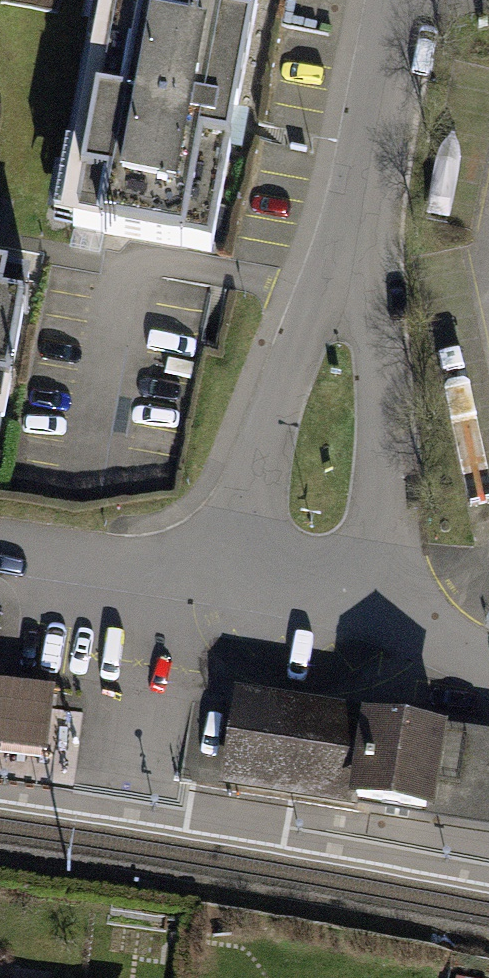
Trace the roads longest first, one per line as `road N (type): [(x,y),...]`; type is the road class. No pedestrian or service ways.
road 1 (residential): [(350,290),(303,332),(225,569),(0,539)]
road 2 (residential): [(384,603),(377,352),(370,317),(350,290)]
road 3 (residential): [(400,0),(350,290)]

